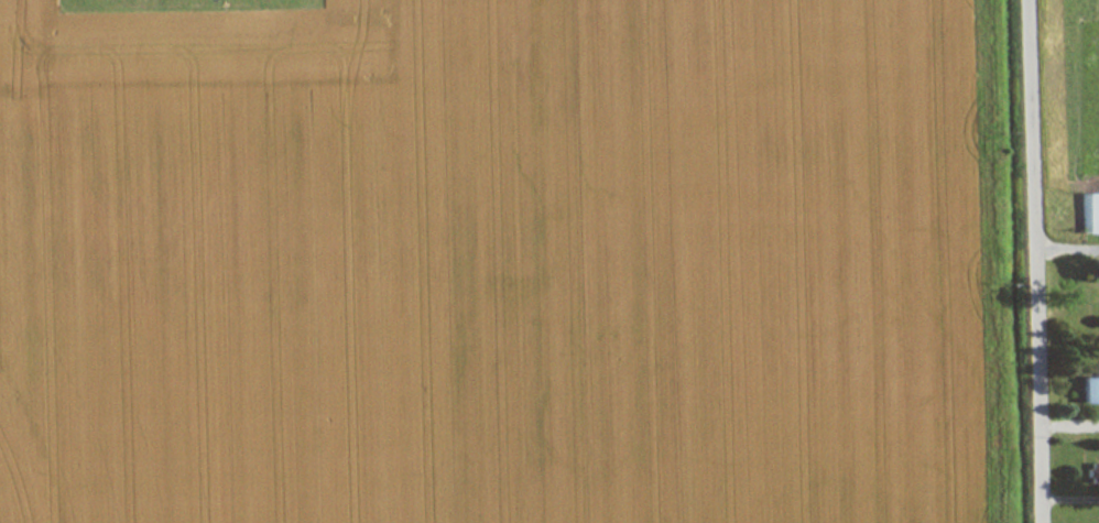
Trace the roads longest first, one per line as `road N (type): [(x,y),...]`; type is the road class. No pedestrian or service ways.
road 1 (residential): [(1029,0),(1042,522)]

